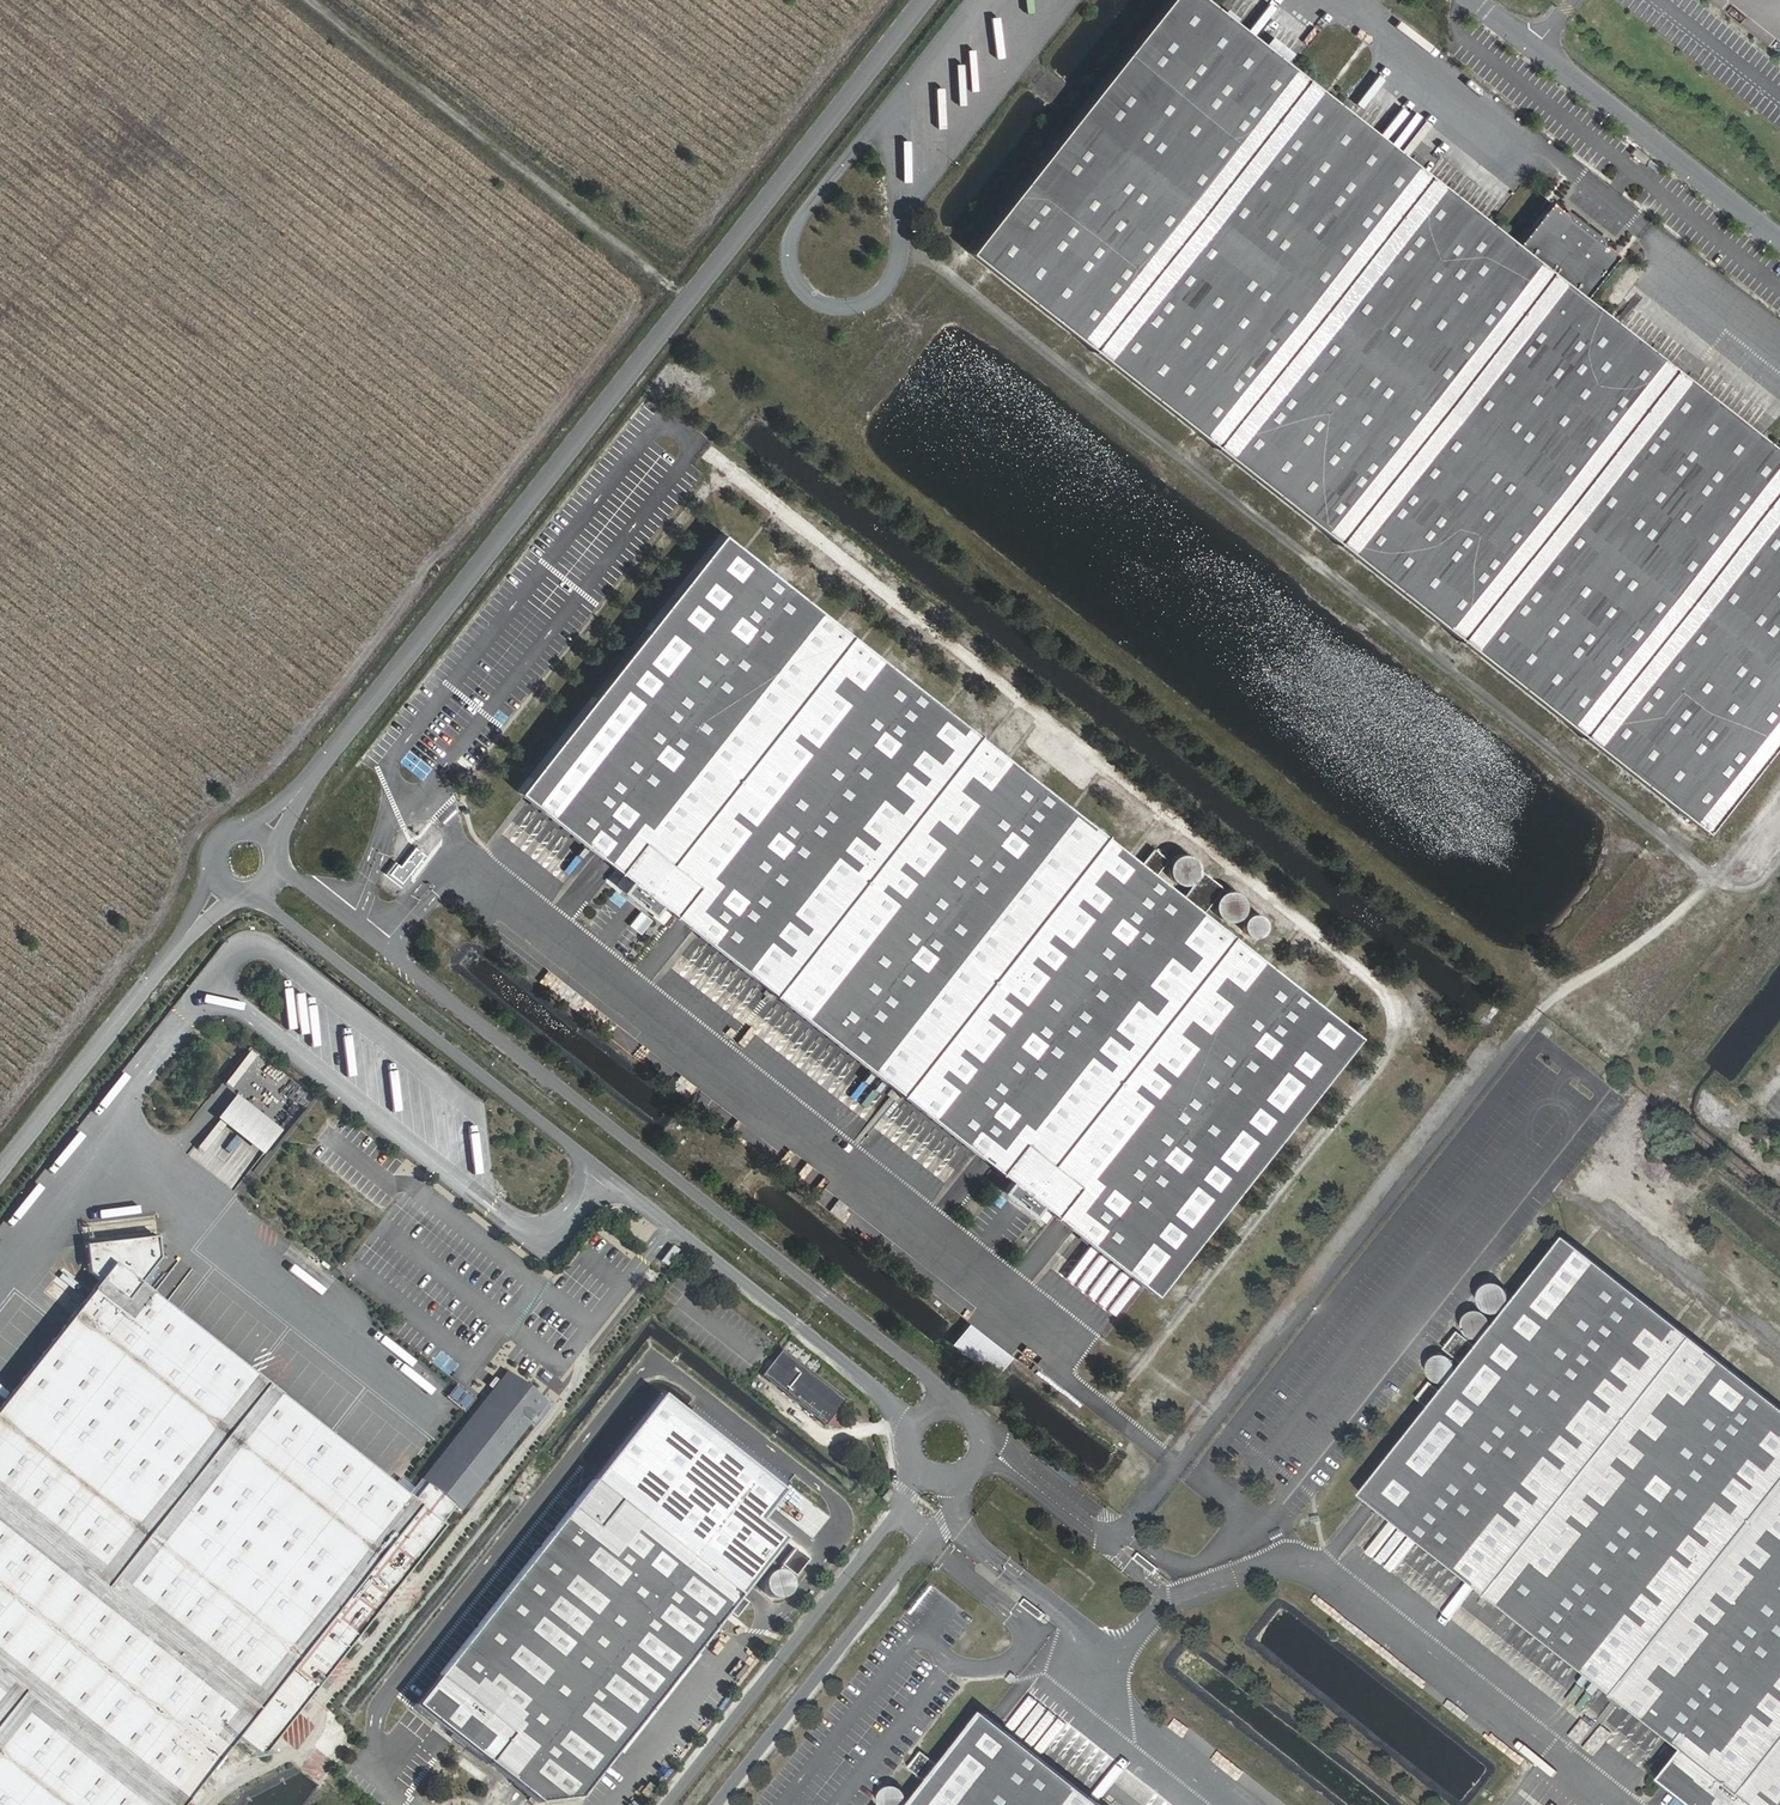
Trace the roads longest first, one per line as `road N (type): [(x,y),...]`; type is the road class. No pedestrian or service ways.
road 1 (track): [(1102,1407),(1397,1041),(1402,1005),(1390,988),(691,439)]
road 2 (track): [(901,246),(932,258),(1716,876),(1760,881),(1779,863)]
road 3 (unclassified): [(926,0),(288,805)]
road 4 (unclassified): [(955,1404),(281,862)]
road 5 (unclassified): [(258,895),(887,1397),(909,1433)]
road 6 (track): [(582,1341),(589,1367),(283,1758),(229,1775),(206,1804)]
road 7 (track): [(314,0),(693,295)]
road 8 (unclassified): [(908,1459),(908,1493),(894,1521),(668,1804)]
road 9 (unclassified): [(721,1804),(973,1484)]
road 10 (unclassified): [(1477,0),(1779,239)]
road 11 (track): [(1523,1030),(1686,907),(1779,798)]
road 12 (unclassified): [(0,1171),(192,921)]
road 13 (track): [(1543,1172),(1779,1357)]
road 14 (track): [(904,1419),(822,1435),(759,1385)]

